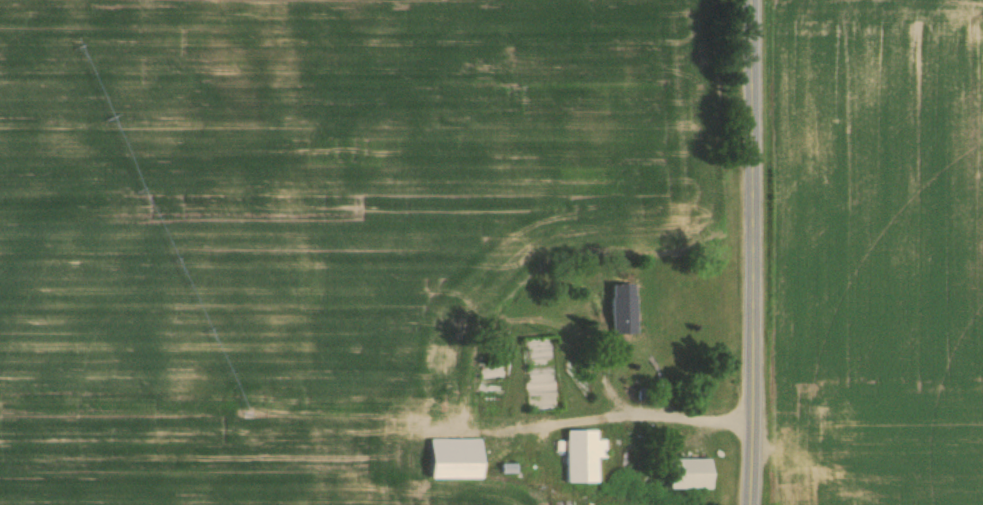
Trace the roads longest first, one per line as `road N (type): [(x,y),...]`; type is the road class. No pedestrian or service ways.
road 1 (tertiary): [(762,0),(756,504)]

